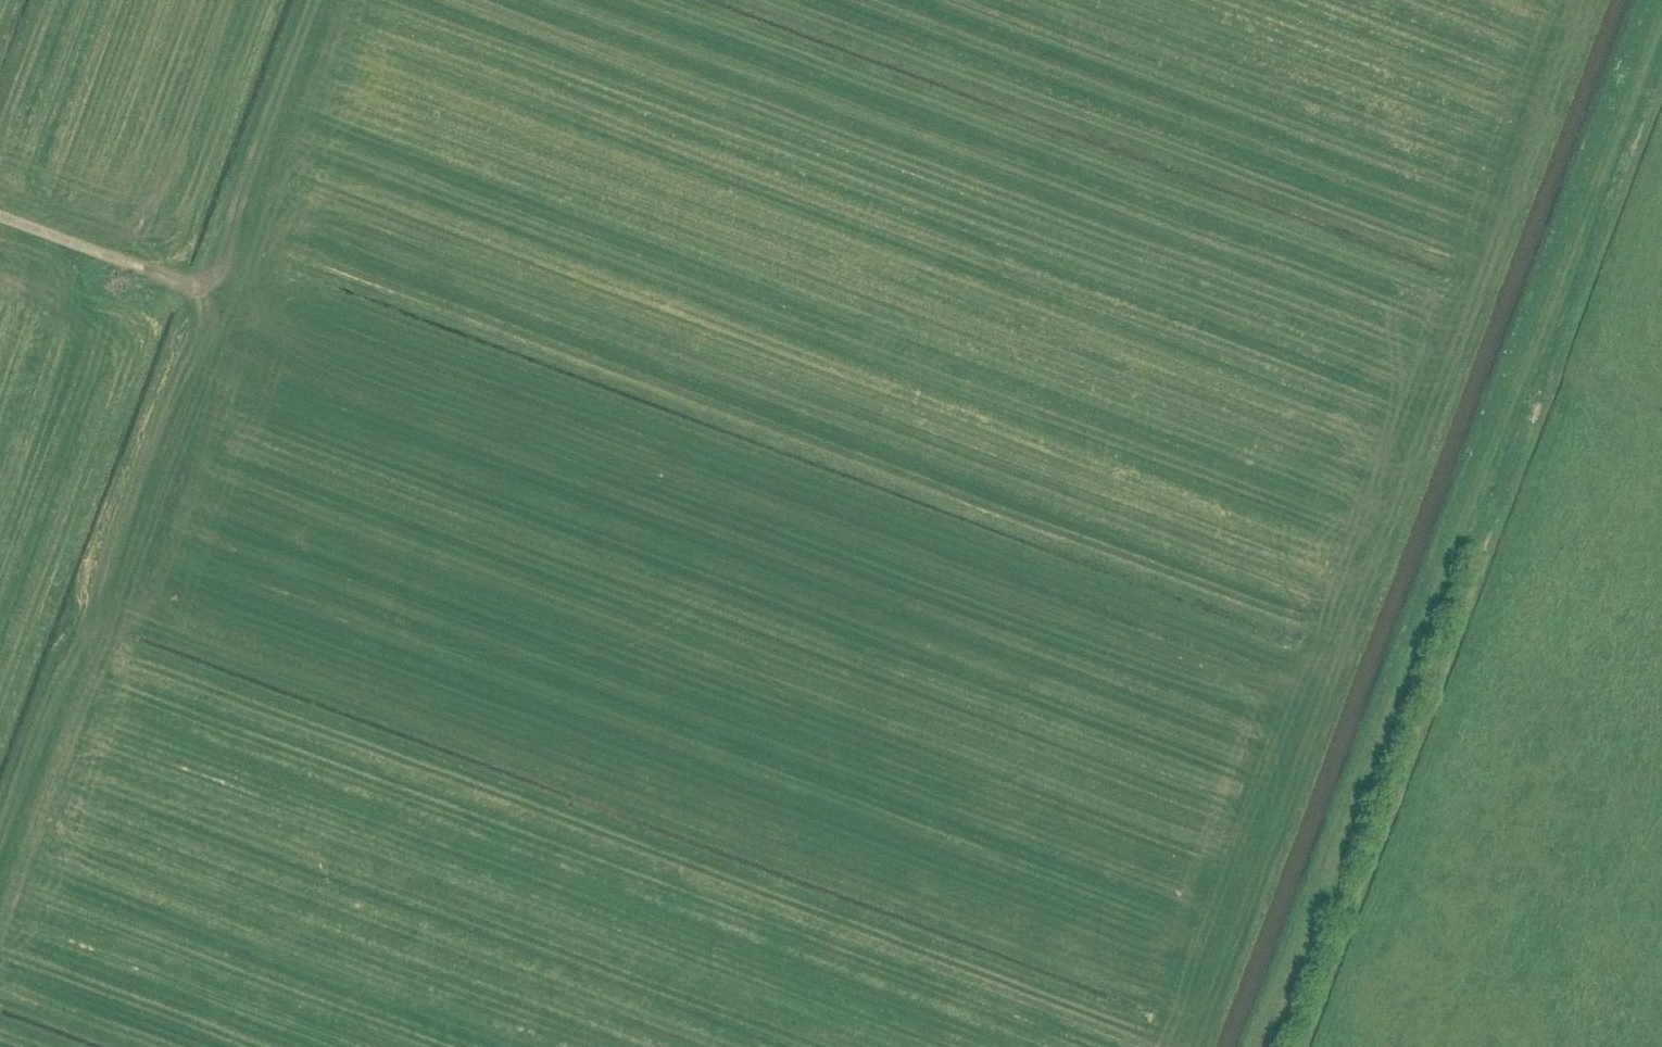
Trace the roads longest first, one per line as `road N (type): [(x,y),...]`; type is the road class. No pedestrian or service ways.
road 1 (track): [(1259,1046),(1661,3)]

